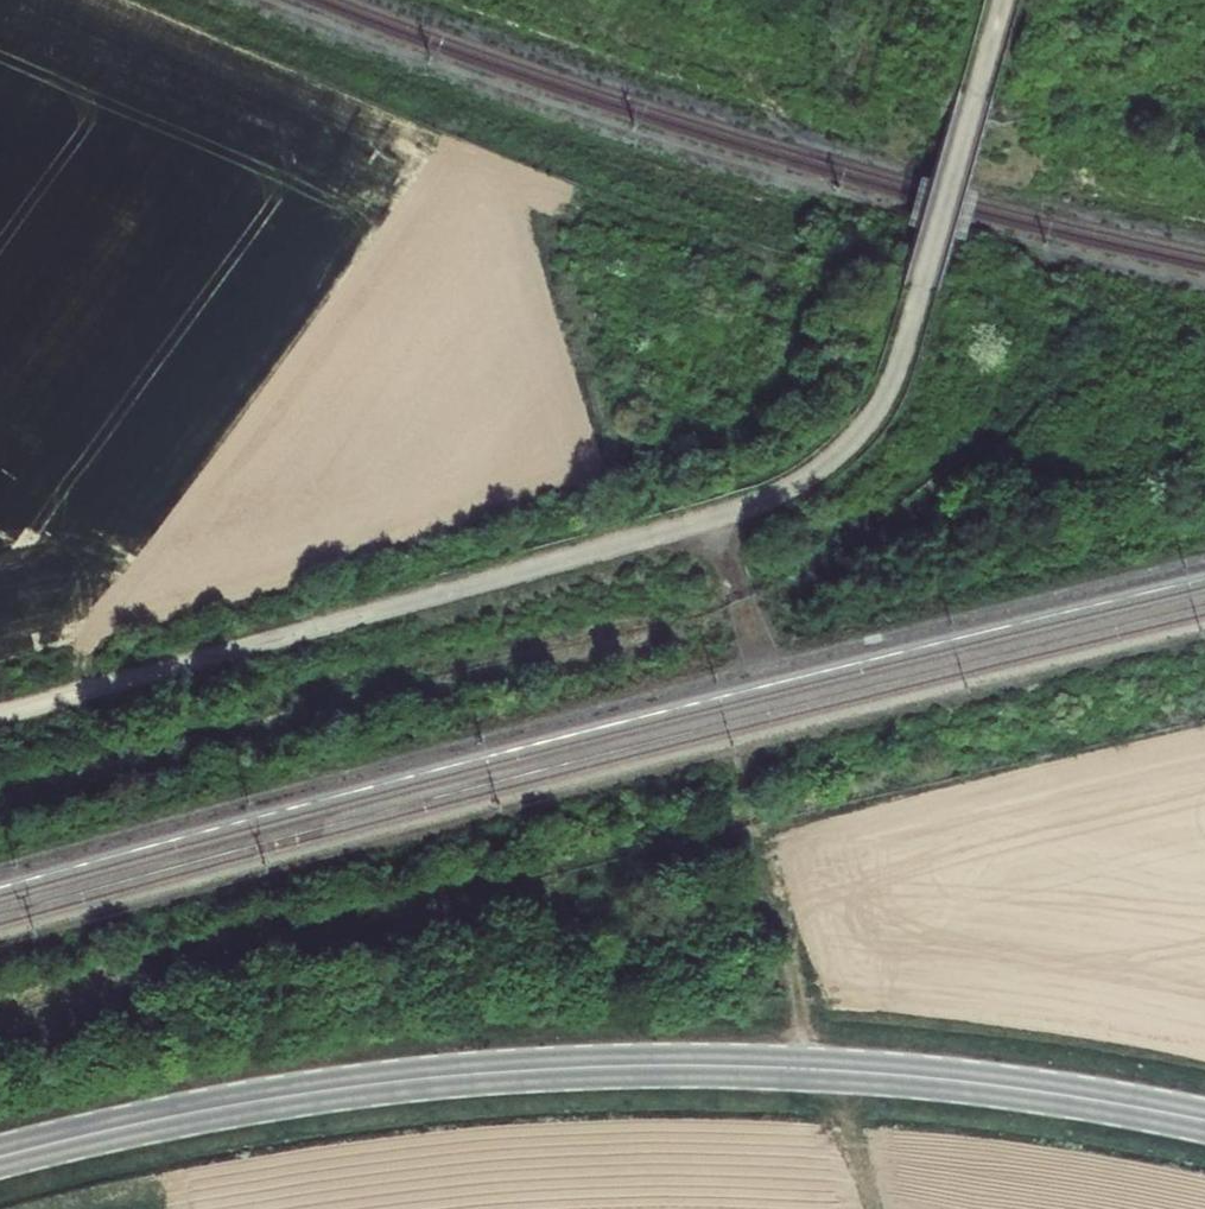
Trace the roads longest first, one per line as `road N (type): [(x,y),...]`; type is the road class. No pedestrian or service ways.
road 1 (track): [(1004,0),(893,370),(871,420),(824,467),(746,511),(707,524),(0,721)]
road 2 (secondary): [(1204,1123),(953,1083),(636,1069),(290,1098),(0,1160)]

